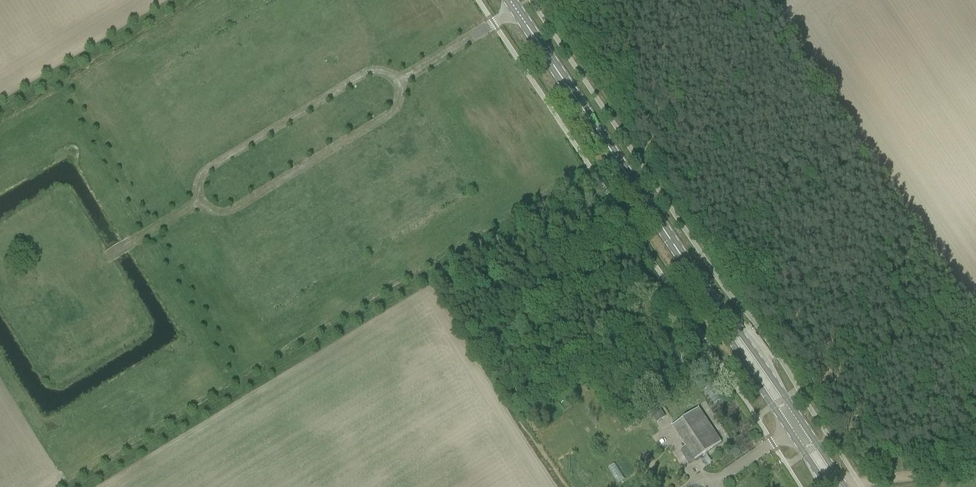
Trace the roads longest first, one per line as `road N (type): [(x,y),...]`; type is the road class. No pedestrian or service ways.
road 1 (secondary): [(796,428),(515,9)]
road 2 (residential): [(399,80),(399,107),(226,213),(206,210),(197,200)]
road 3 (residential): [(197,200),(205,171),(362,72),(399,80)]
road 4 (unclassified): [(675,486),(693,474),(725,474),(796,428)]
road 5 (unclassified): [(515,9),(399,80)]

